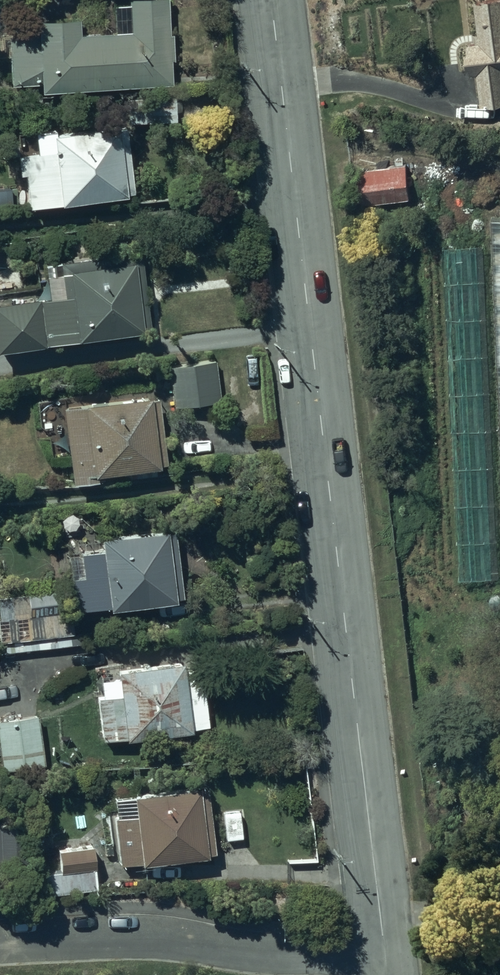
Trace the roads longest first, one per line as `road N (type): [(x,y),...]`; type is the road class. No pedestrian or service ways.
road 1 (tertiary): [(270,0),(384,952)]
road 2 (residential): [(384,952),(279,955),(147,936),(0,944)]

